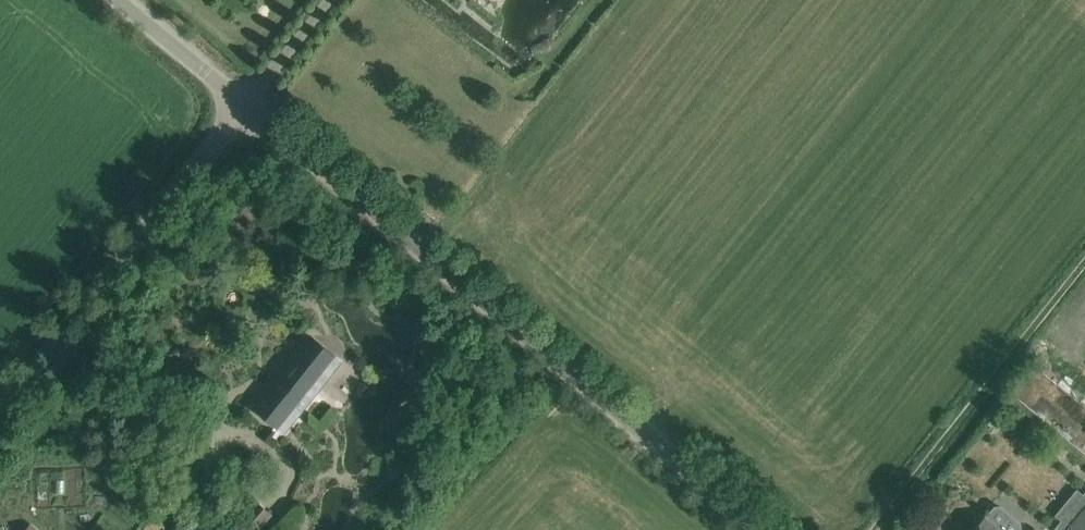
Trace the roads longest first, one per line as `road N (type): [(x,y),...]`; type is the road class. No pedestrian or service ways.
road 1 (unclassified): [(760,529),(243,103)]
road 2 (unclassified): [(0,406),(243,103)]
road 3 (unclassified): [(882,529),(1084,283)]
road 4 (unclassified): [(243,103),(117,0)]
road 5 (unclassified): [(243,103),(328,0)]

